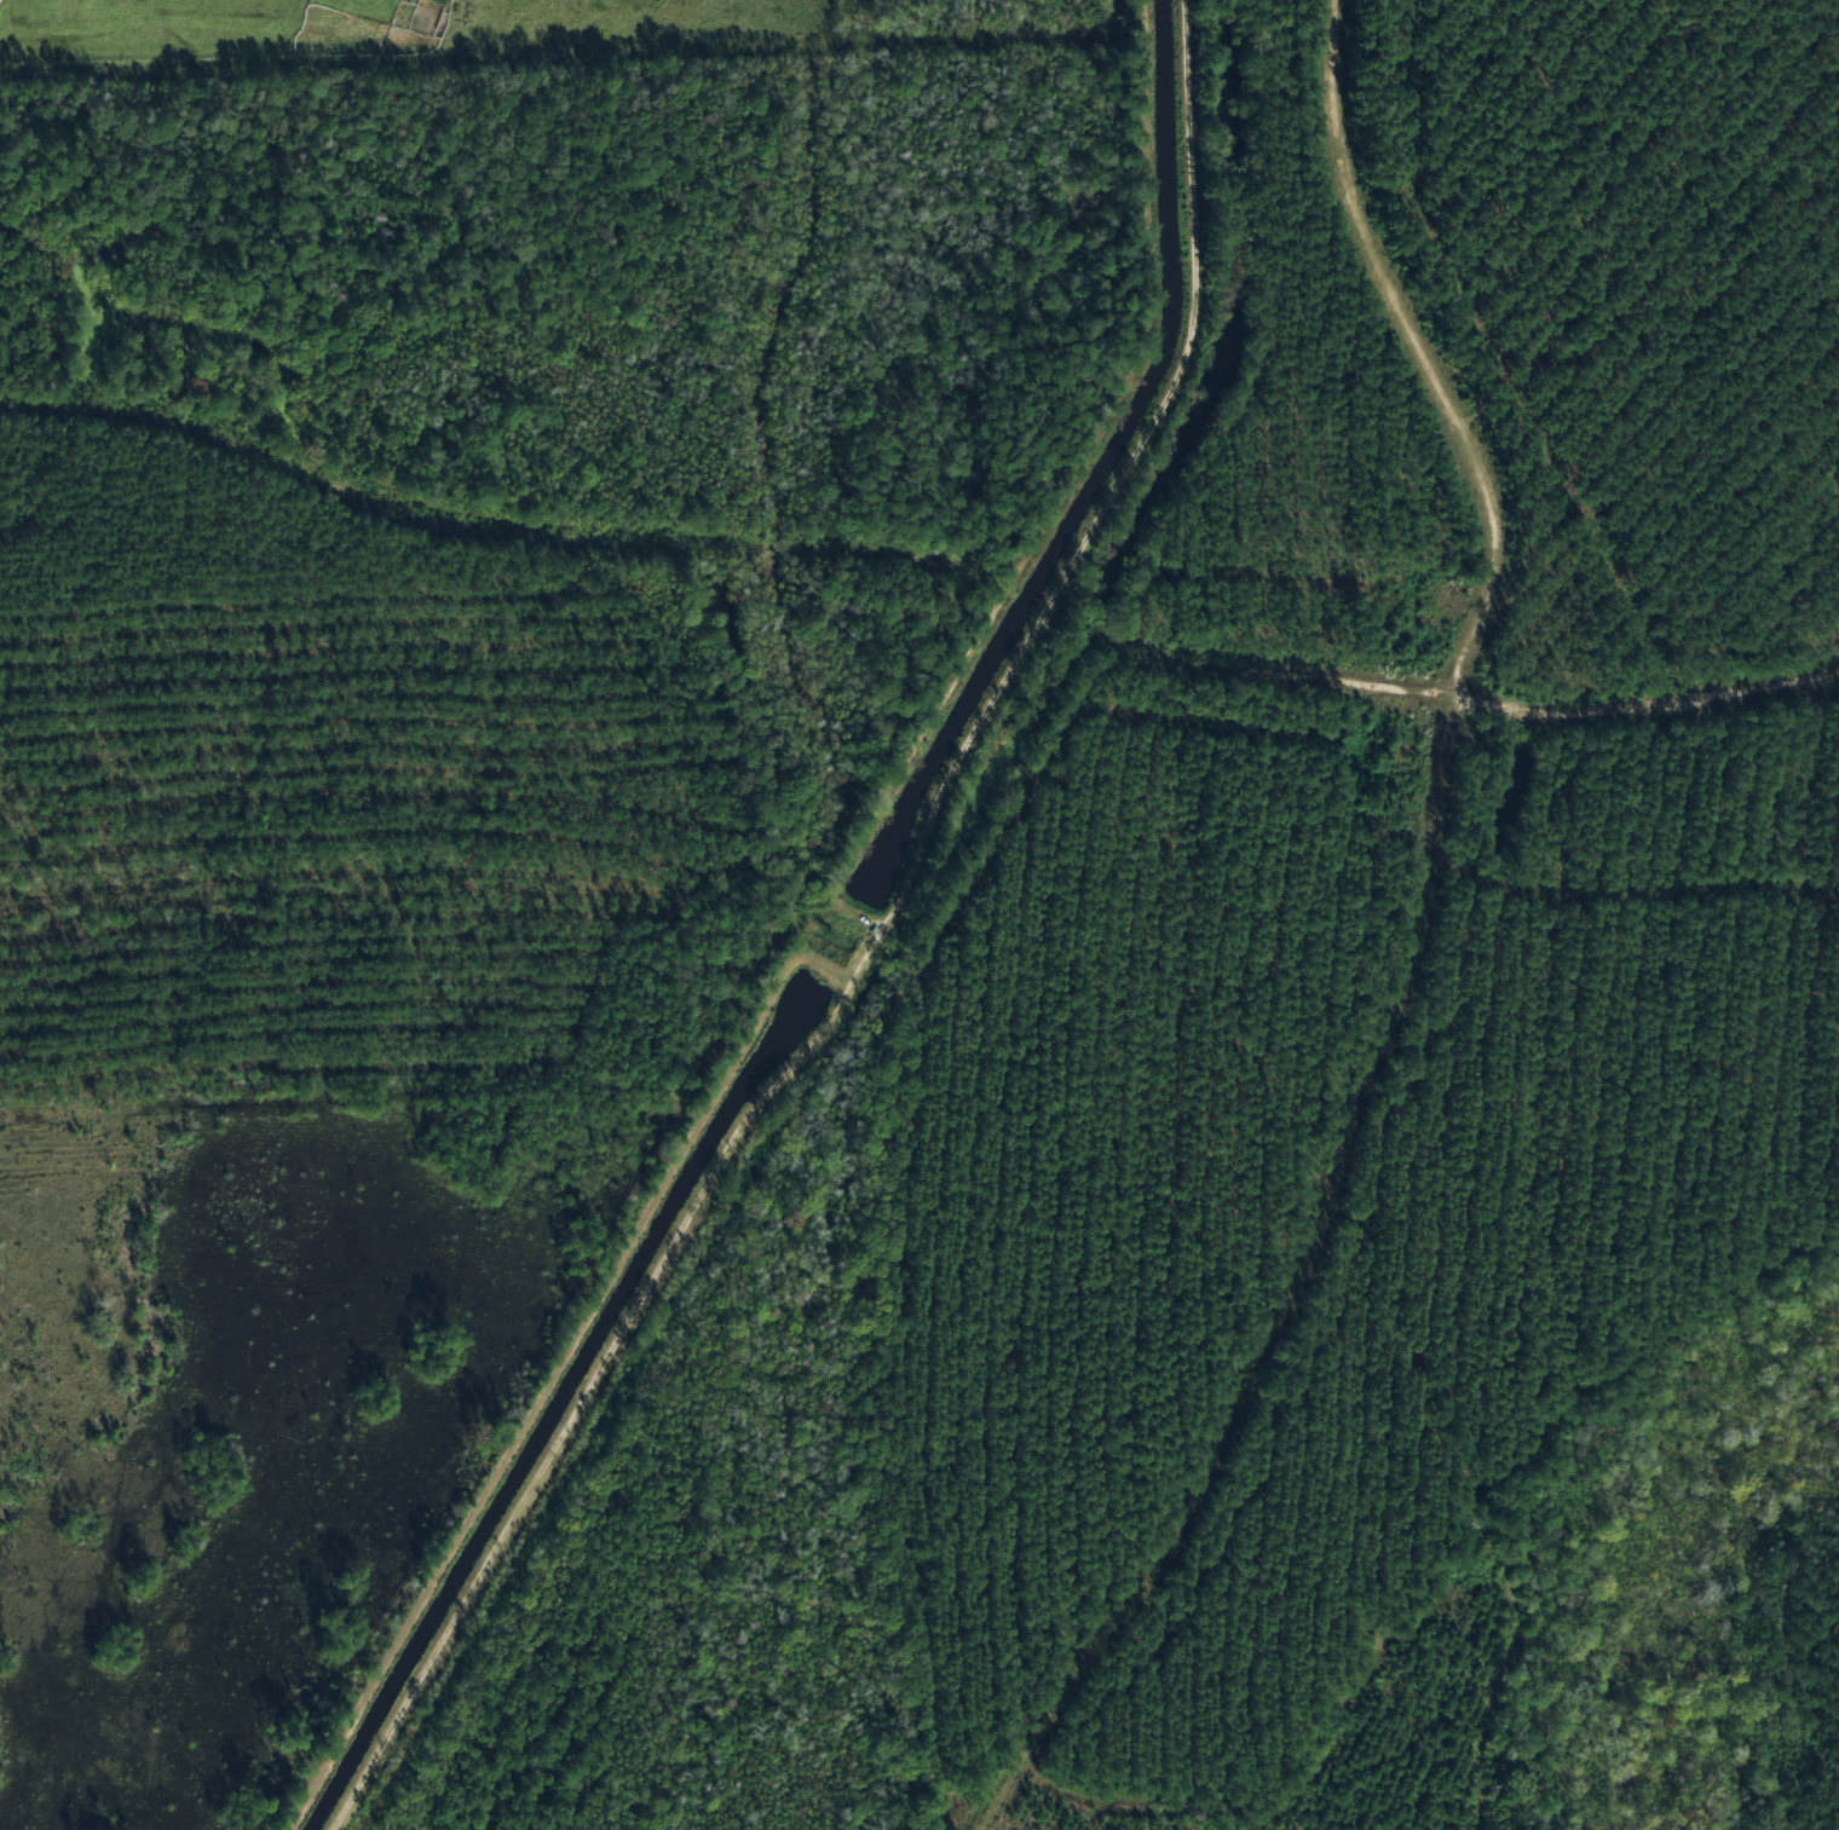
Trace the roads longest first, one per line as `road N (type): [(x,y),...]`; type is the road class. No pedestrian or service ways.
road 1 (residential): [(0,381),(171,381),(450,495),(909,525),(1136,614),(1261,639),(1463,645),(1552,663),(1762,633),(1838,592)]
road 2 (residential): [(1463,645),(1458,441),(1434,369),(1417,0)]

